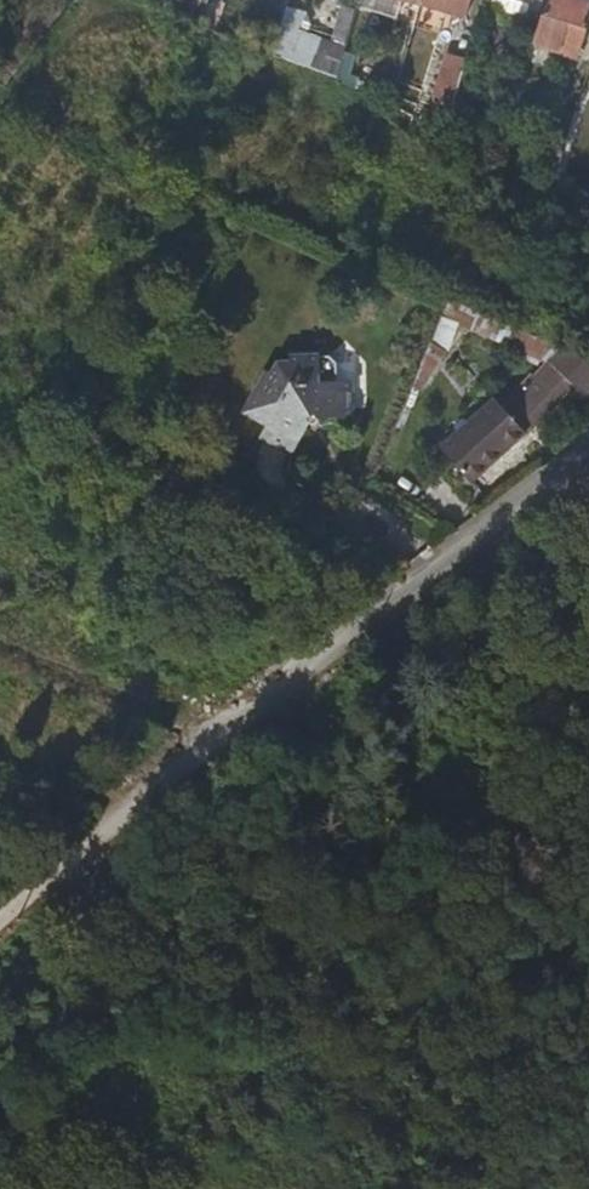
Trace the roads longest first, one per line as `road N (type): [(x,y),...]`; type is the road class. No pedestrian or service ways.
road 1 (track): [(0,924),(211,738)]
road 2 (track): [(211,738),(0,643)]

